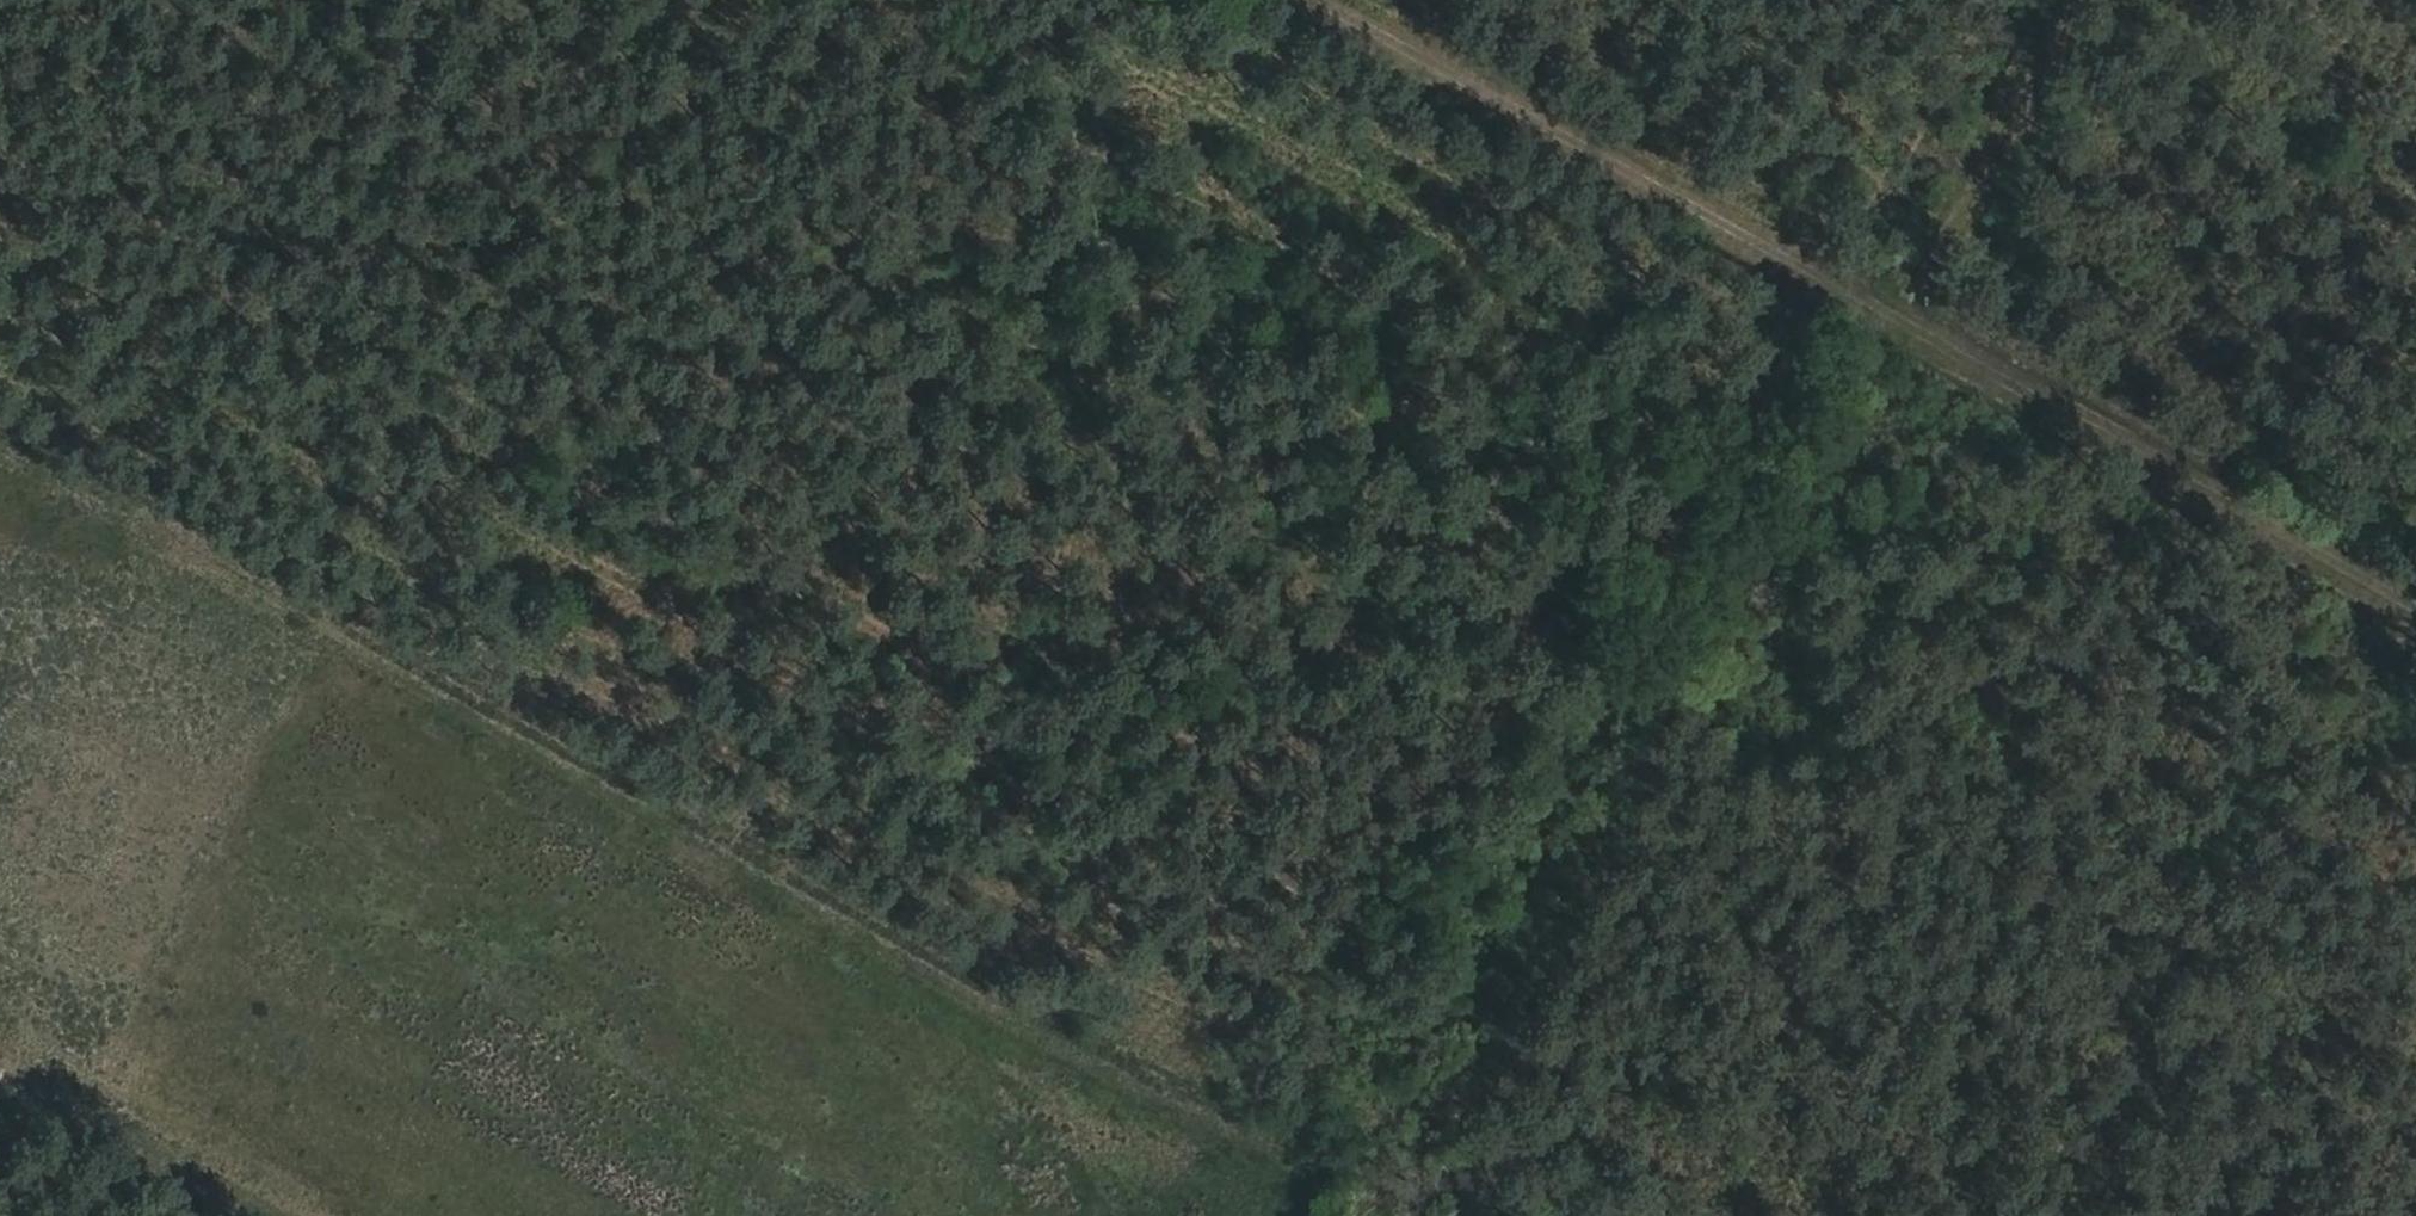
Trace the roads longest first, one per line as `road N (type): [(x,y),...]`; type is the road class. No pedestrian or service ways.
road 1 (track): [(2415,620),(1328,0)]

